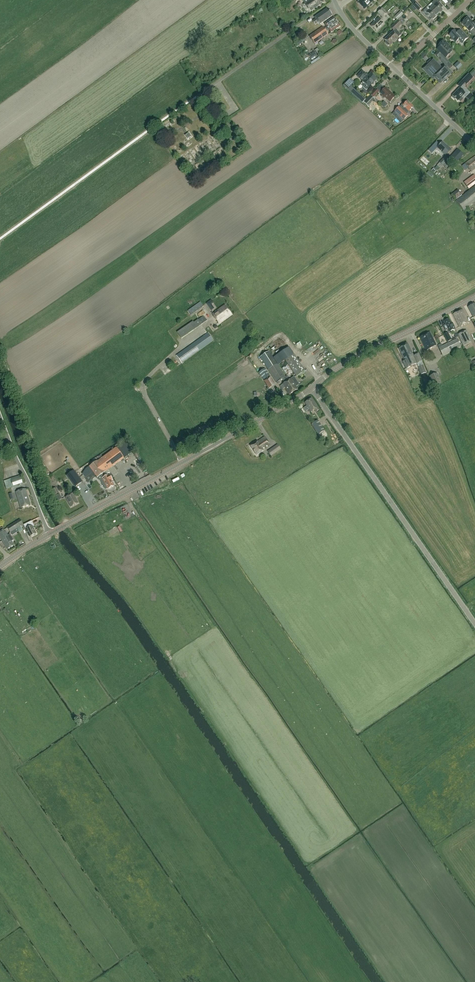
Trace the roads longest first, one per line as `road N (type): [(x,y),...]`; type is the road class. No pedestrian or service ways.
road 1 (tertiary): [(49,534),(311,388)]
road 2 (unclassified): [(474,621),(311,388)]
road 3 (tertiary): [(311,388),(474,297)]
road 4 (unclassified): [(209,88),(334,1)]
road 5 (unclassified): [(49,534),(0,418)]
road 6 (unclassified): [(199,95),(229,140),(236,133),(209,88)]

